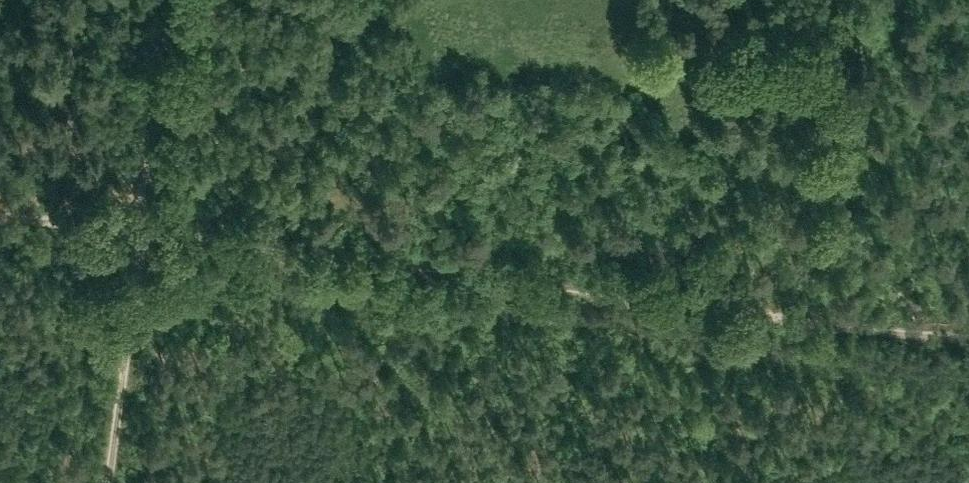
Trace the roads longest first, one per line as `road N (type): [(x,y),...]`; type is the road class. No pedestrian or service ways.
road 1 (track): [(968,345),(124,227)]
road 2 (track): [(617,19),(693,160),(709,224),(717,312)]
road 3 (track): [(93,482),(124,227)]
road 4 (track): [(124,227),(154,0)]
road 5 (track): [(124,227),(0,214)]

